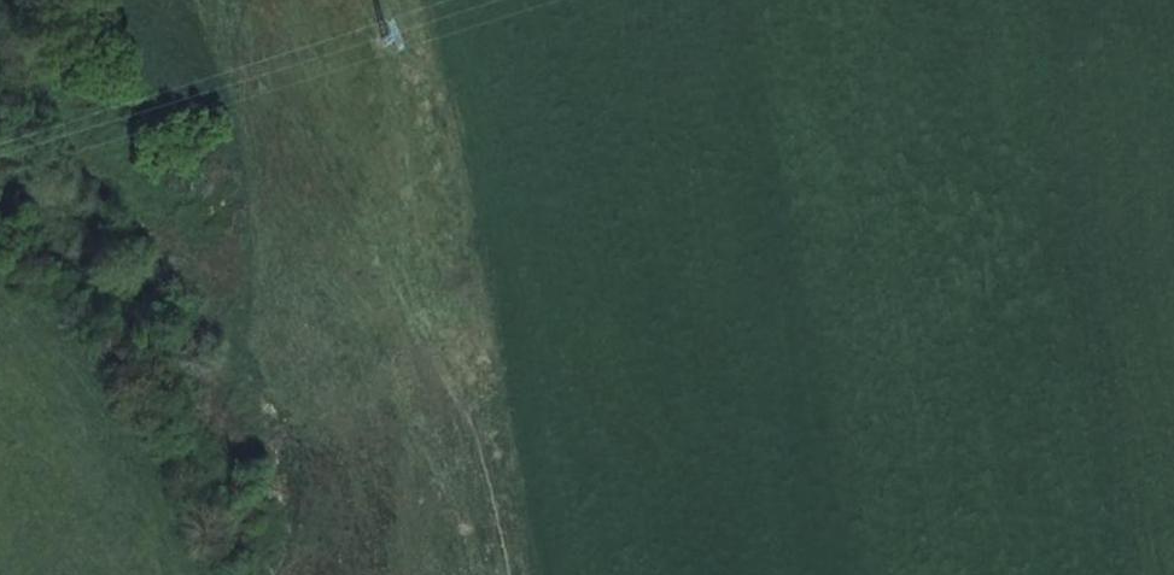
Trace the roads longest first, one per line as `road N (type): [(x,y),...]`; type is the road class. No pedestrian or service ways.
road 1 (track): [(1054,0),(1134,574)]

